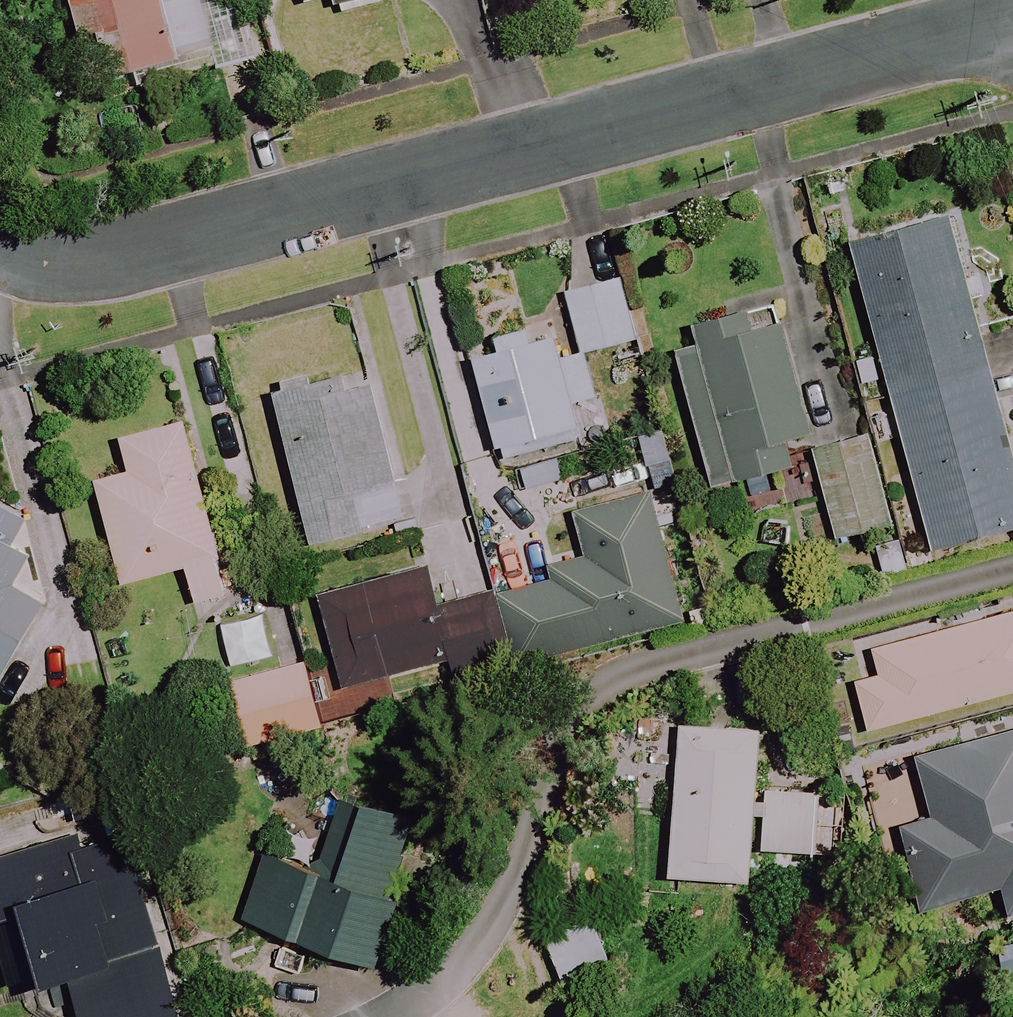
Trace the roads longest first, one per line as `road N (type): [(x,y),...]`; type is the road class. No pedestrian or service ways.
road 1 (residential): [(0,239),(65,270),(1012,22)]

